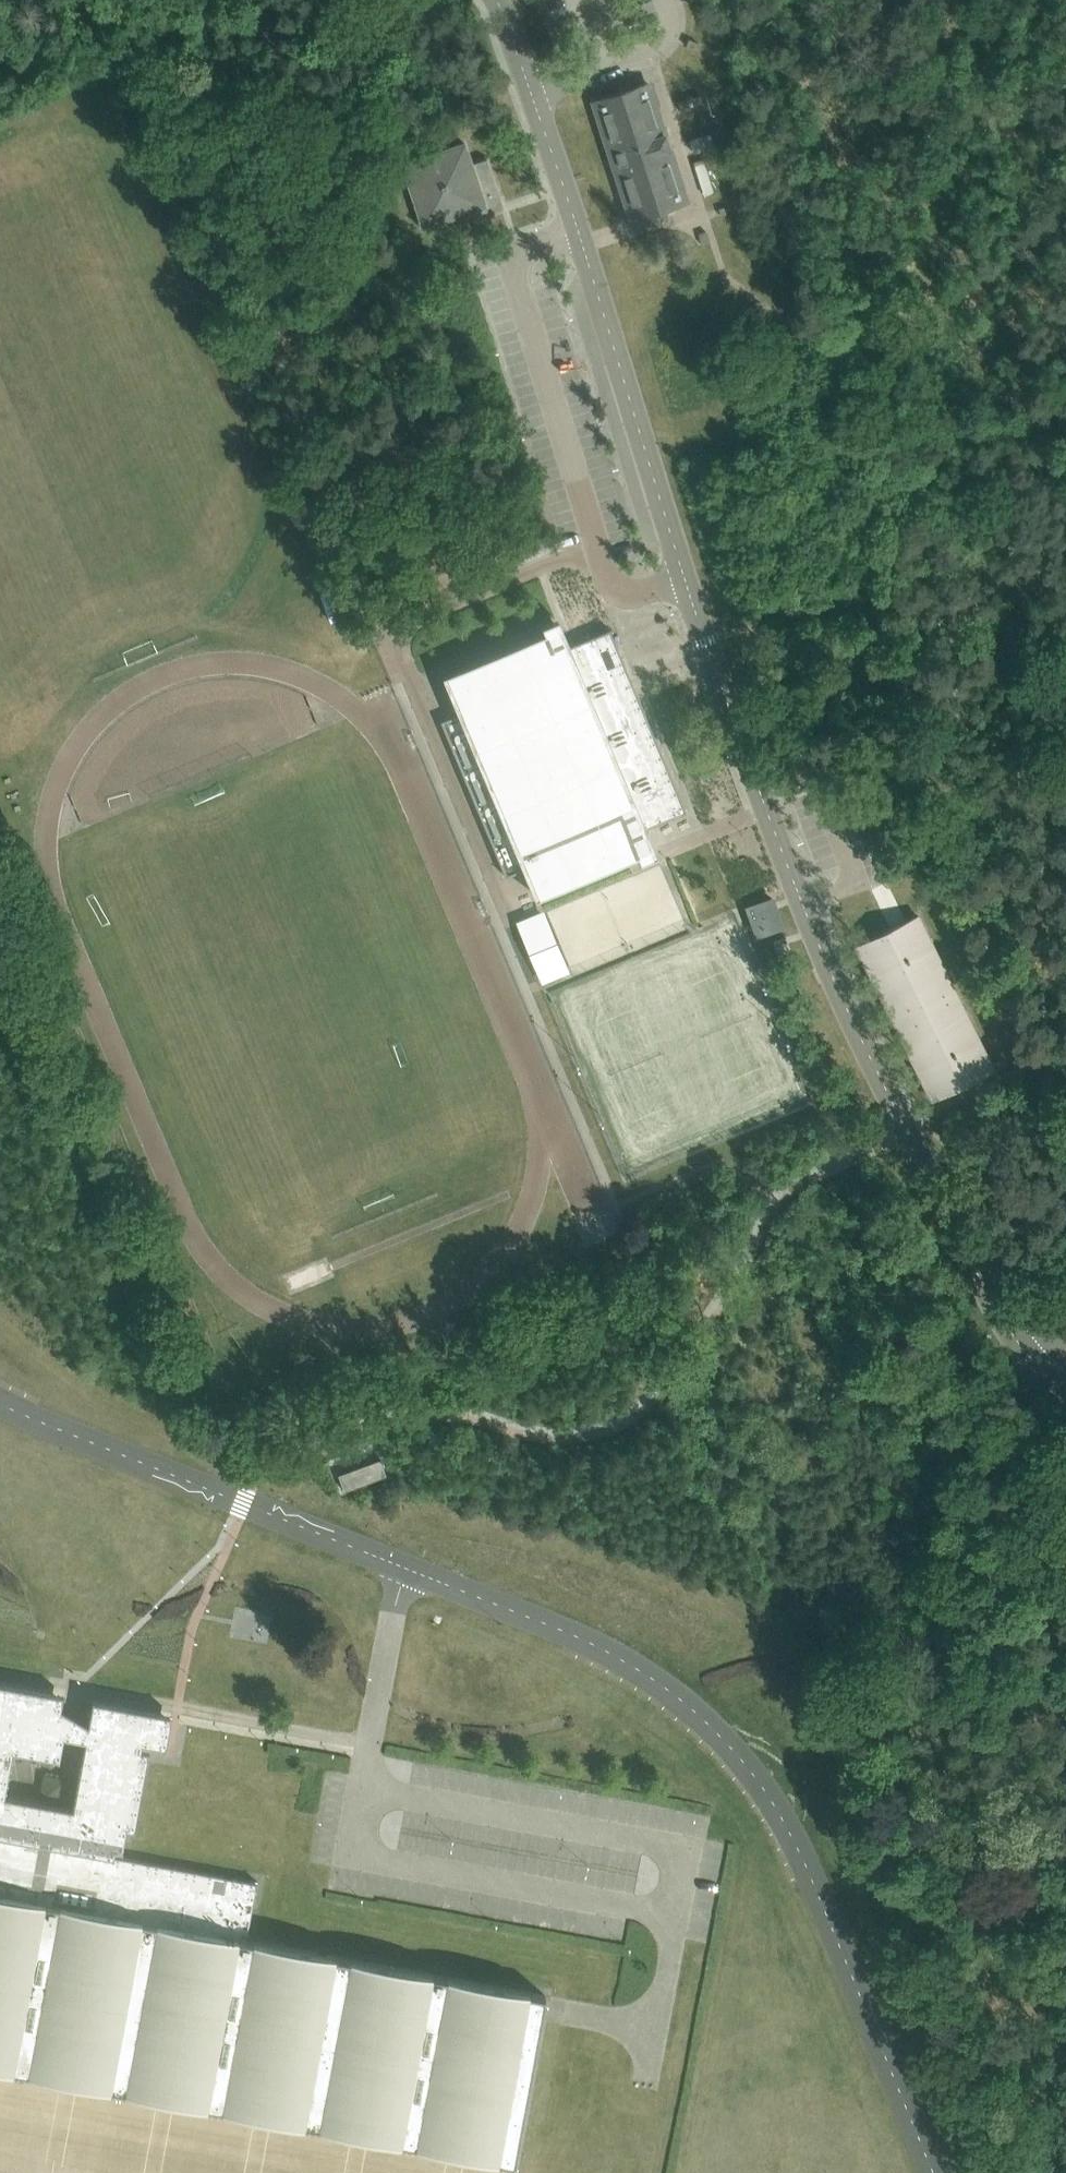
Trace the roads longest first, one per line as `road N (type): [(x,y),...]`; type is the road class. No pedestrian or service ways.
road 1 (unclassified): [(1044,1361),(883,1082),(738,758),(548,117),(486,0)]
road 2 (unclassified): [(932,2172),(804,1856),(739,1758),(675,1694),(623,1661),(462,1590),(0,1405)]

